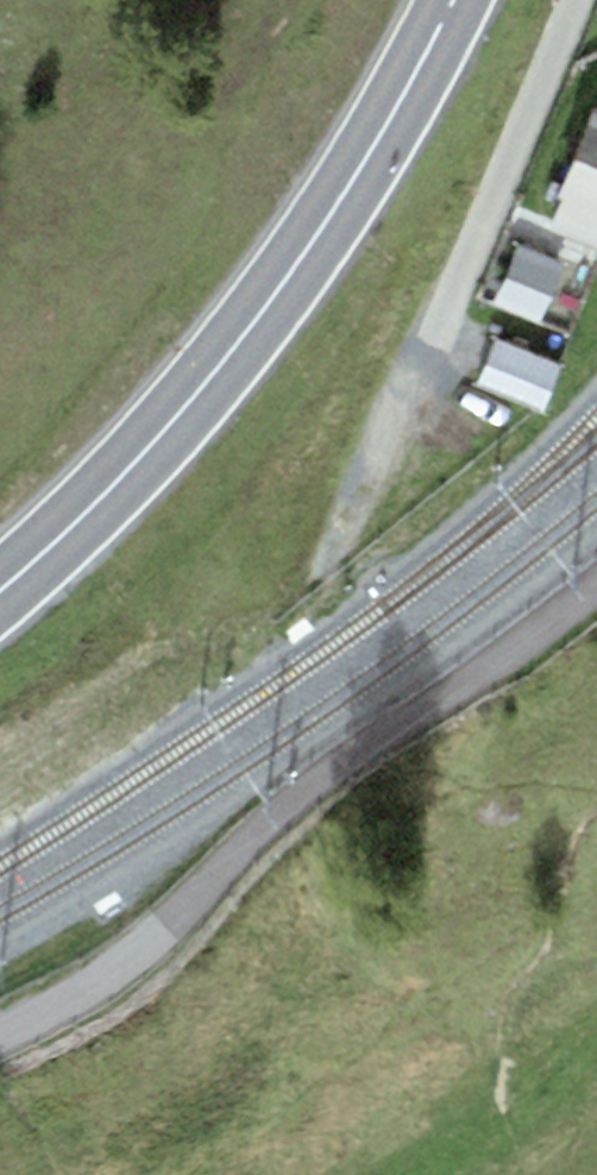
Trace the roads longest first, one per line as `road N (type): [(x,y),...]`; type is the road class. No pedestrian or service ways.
road 1 (unclassified): [(0,1041),(110,979),(353,757),(537,637),(596,583)]
road 2 (primary): [(455,0),(352,182),(229,354),(124,477),(0,591)]
road 3 (track): [(434,341),(299,627),(300,668),(318,714),(353,757)]

